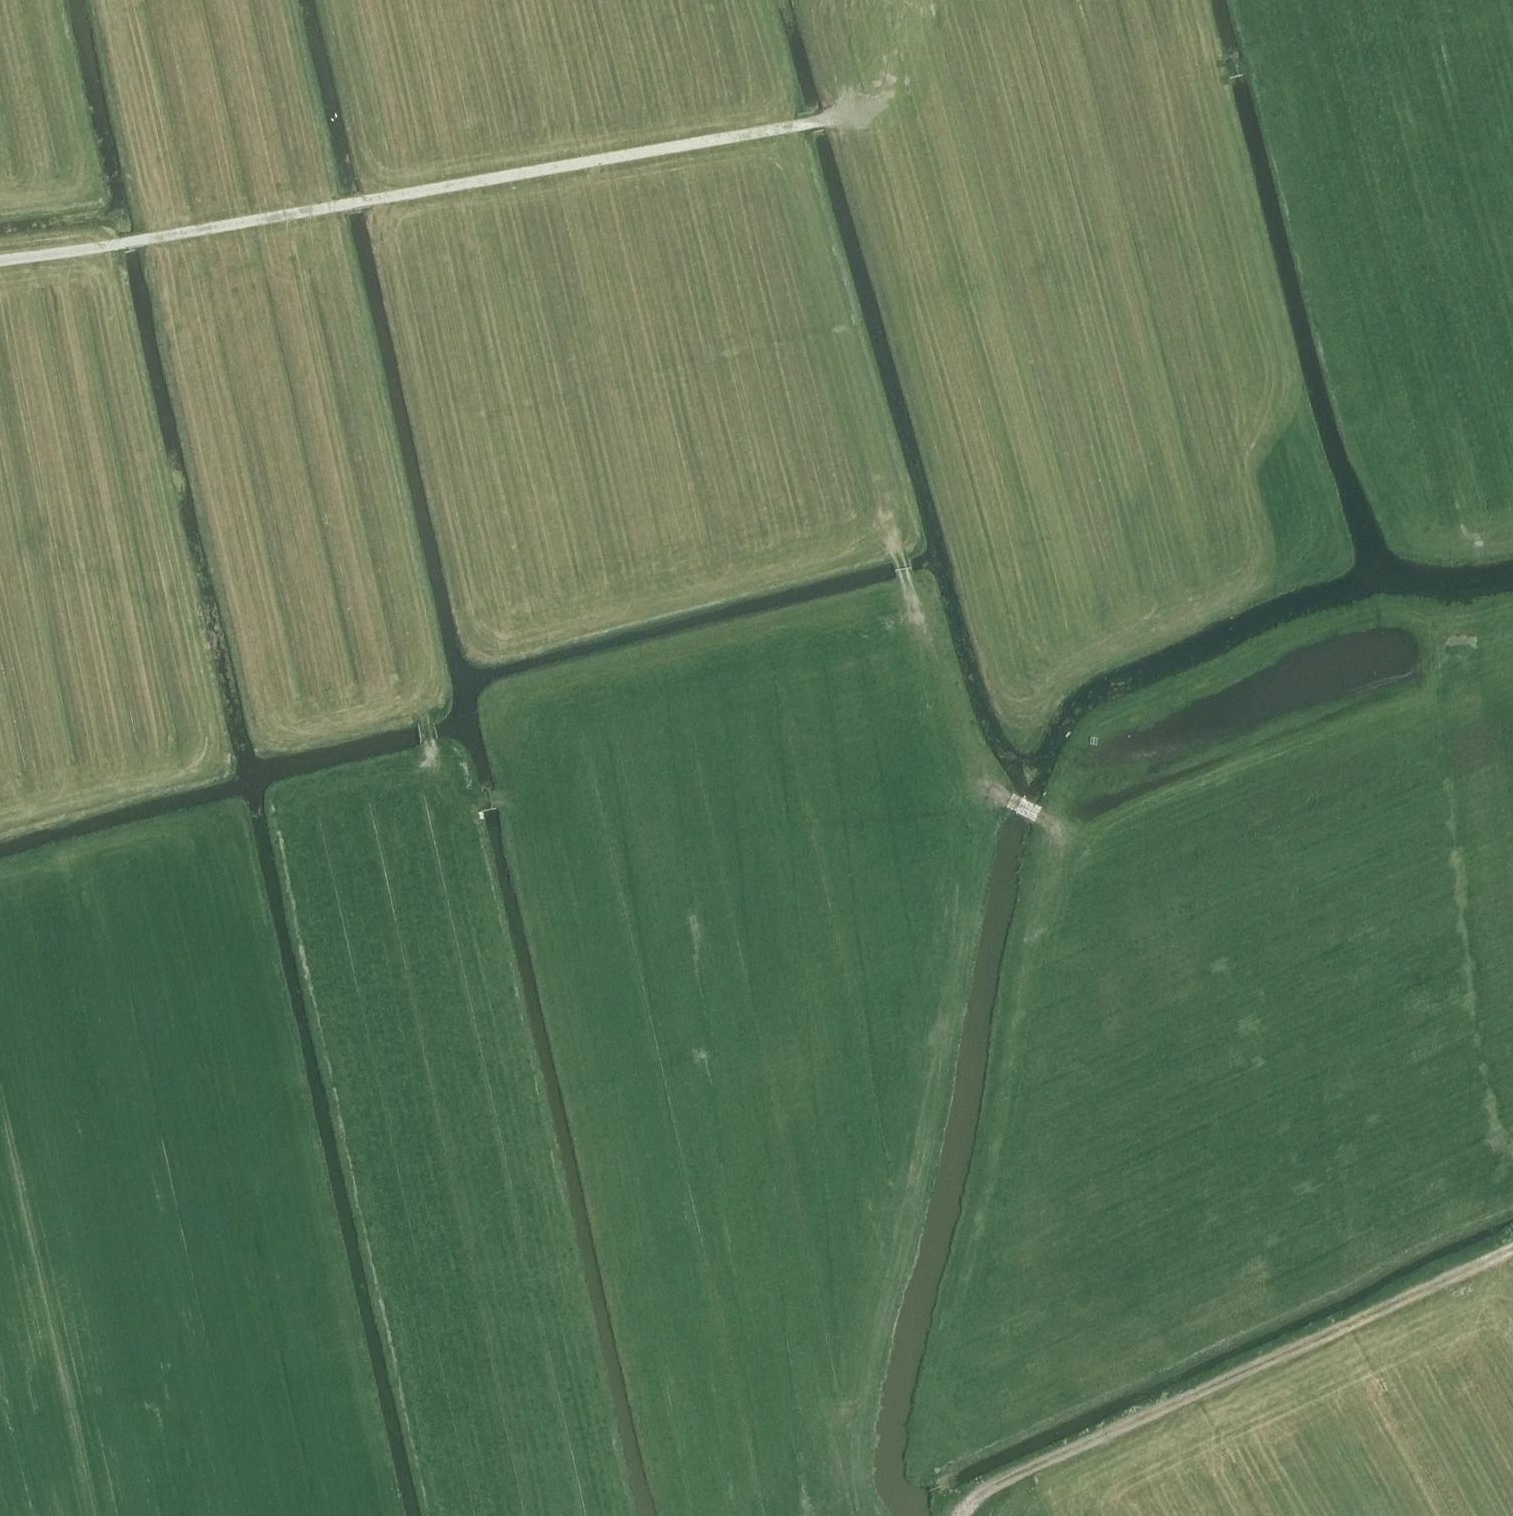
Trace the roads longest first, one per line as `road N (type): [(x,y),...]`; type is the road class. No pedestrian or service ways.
road 1 (track): [(0,261),(830,119),(871,101),(923,0)]
road 2 (track): [(1512,1248),(974,1499),(962,1515)]

